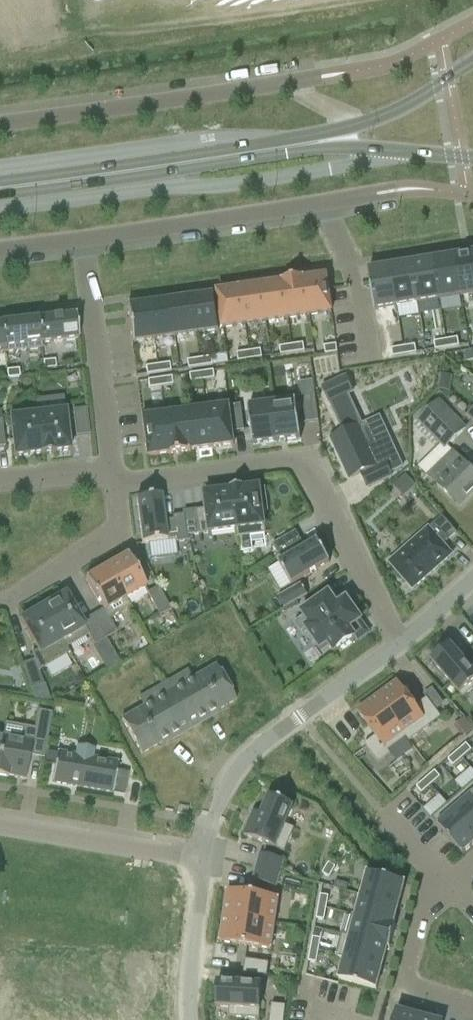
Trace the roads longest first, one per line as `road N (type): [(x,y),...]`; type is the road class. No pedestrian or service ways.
road 1 (residential): [(399,640),(304,467),(277,461),(119,484)]
road 2 (unclassified): [(364,122),(289,82),(0,124)]
road 3 (residential): [(82,241),(395,189)]
road 4 (residential): [(202,856),(219,798),(241,760),(399,640)]
road 5 (secondary): [(0,189),(279,148)]
road 6 (residential): [(82,241),(107,465)]
road 7 (residential): [(202,856),(0,824)]
road 8 (residential): [(448,884),(424,903),(399,986),(472,1012)]
road 9 (secondary): [(279,148),(472,159)]
road 10 (residential): [(119,484),(116,535),(0,599)]
road 11 (residential): [(187,1019),(202,856)]
road 12 (secondary): [(472,63),(364,122)]

